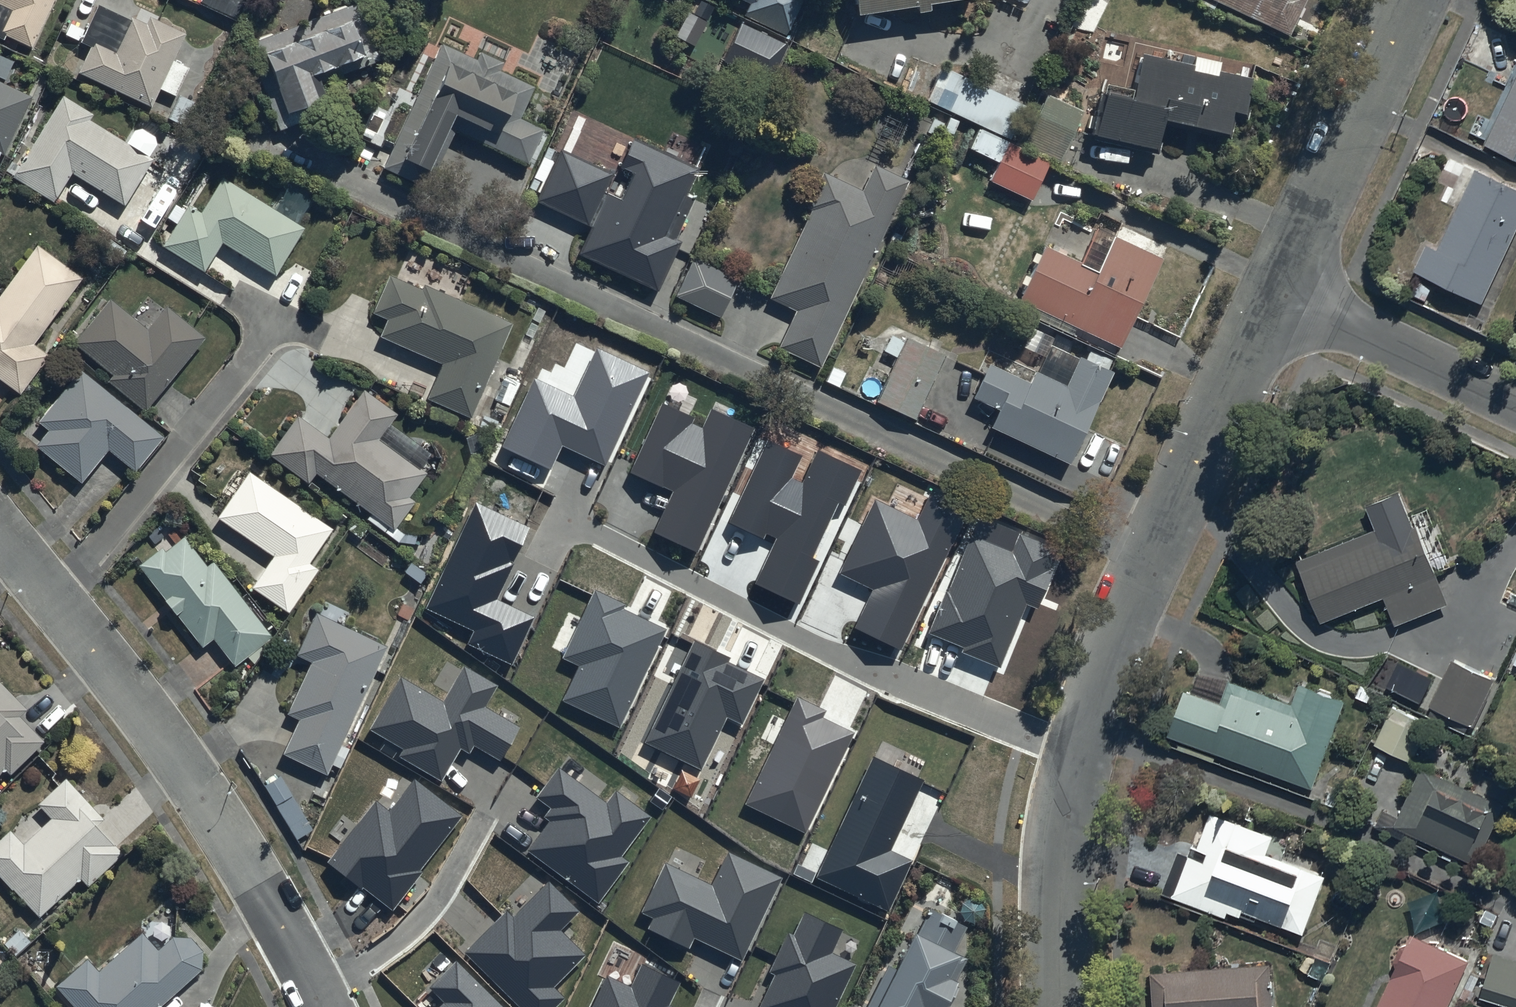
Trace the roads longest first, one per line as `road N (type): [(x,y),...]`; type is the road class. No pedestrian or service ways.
road 1 (residential): [(0,527),(225,832),(327,1006)]
road 2 (residential): [(566,515),(794,635),(1076,753)]
road 3 (residential): [(1276,294),(1183,491),(1076,753)]
road 4 (residential): [(1411,0),(1276,294)]
road 5 (residential): [(1276,294),(1515,401)]
road 6 (residential): [(1076,753),(1056,861),(1054,1006)]

